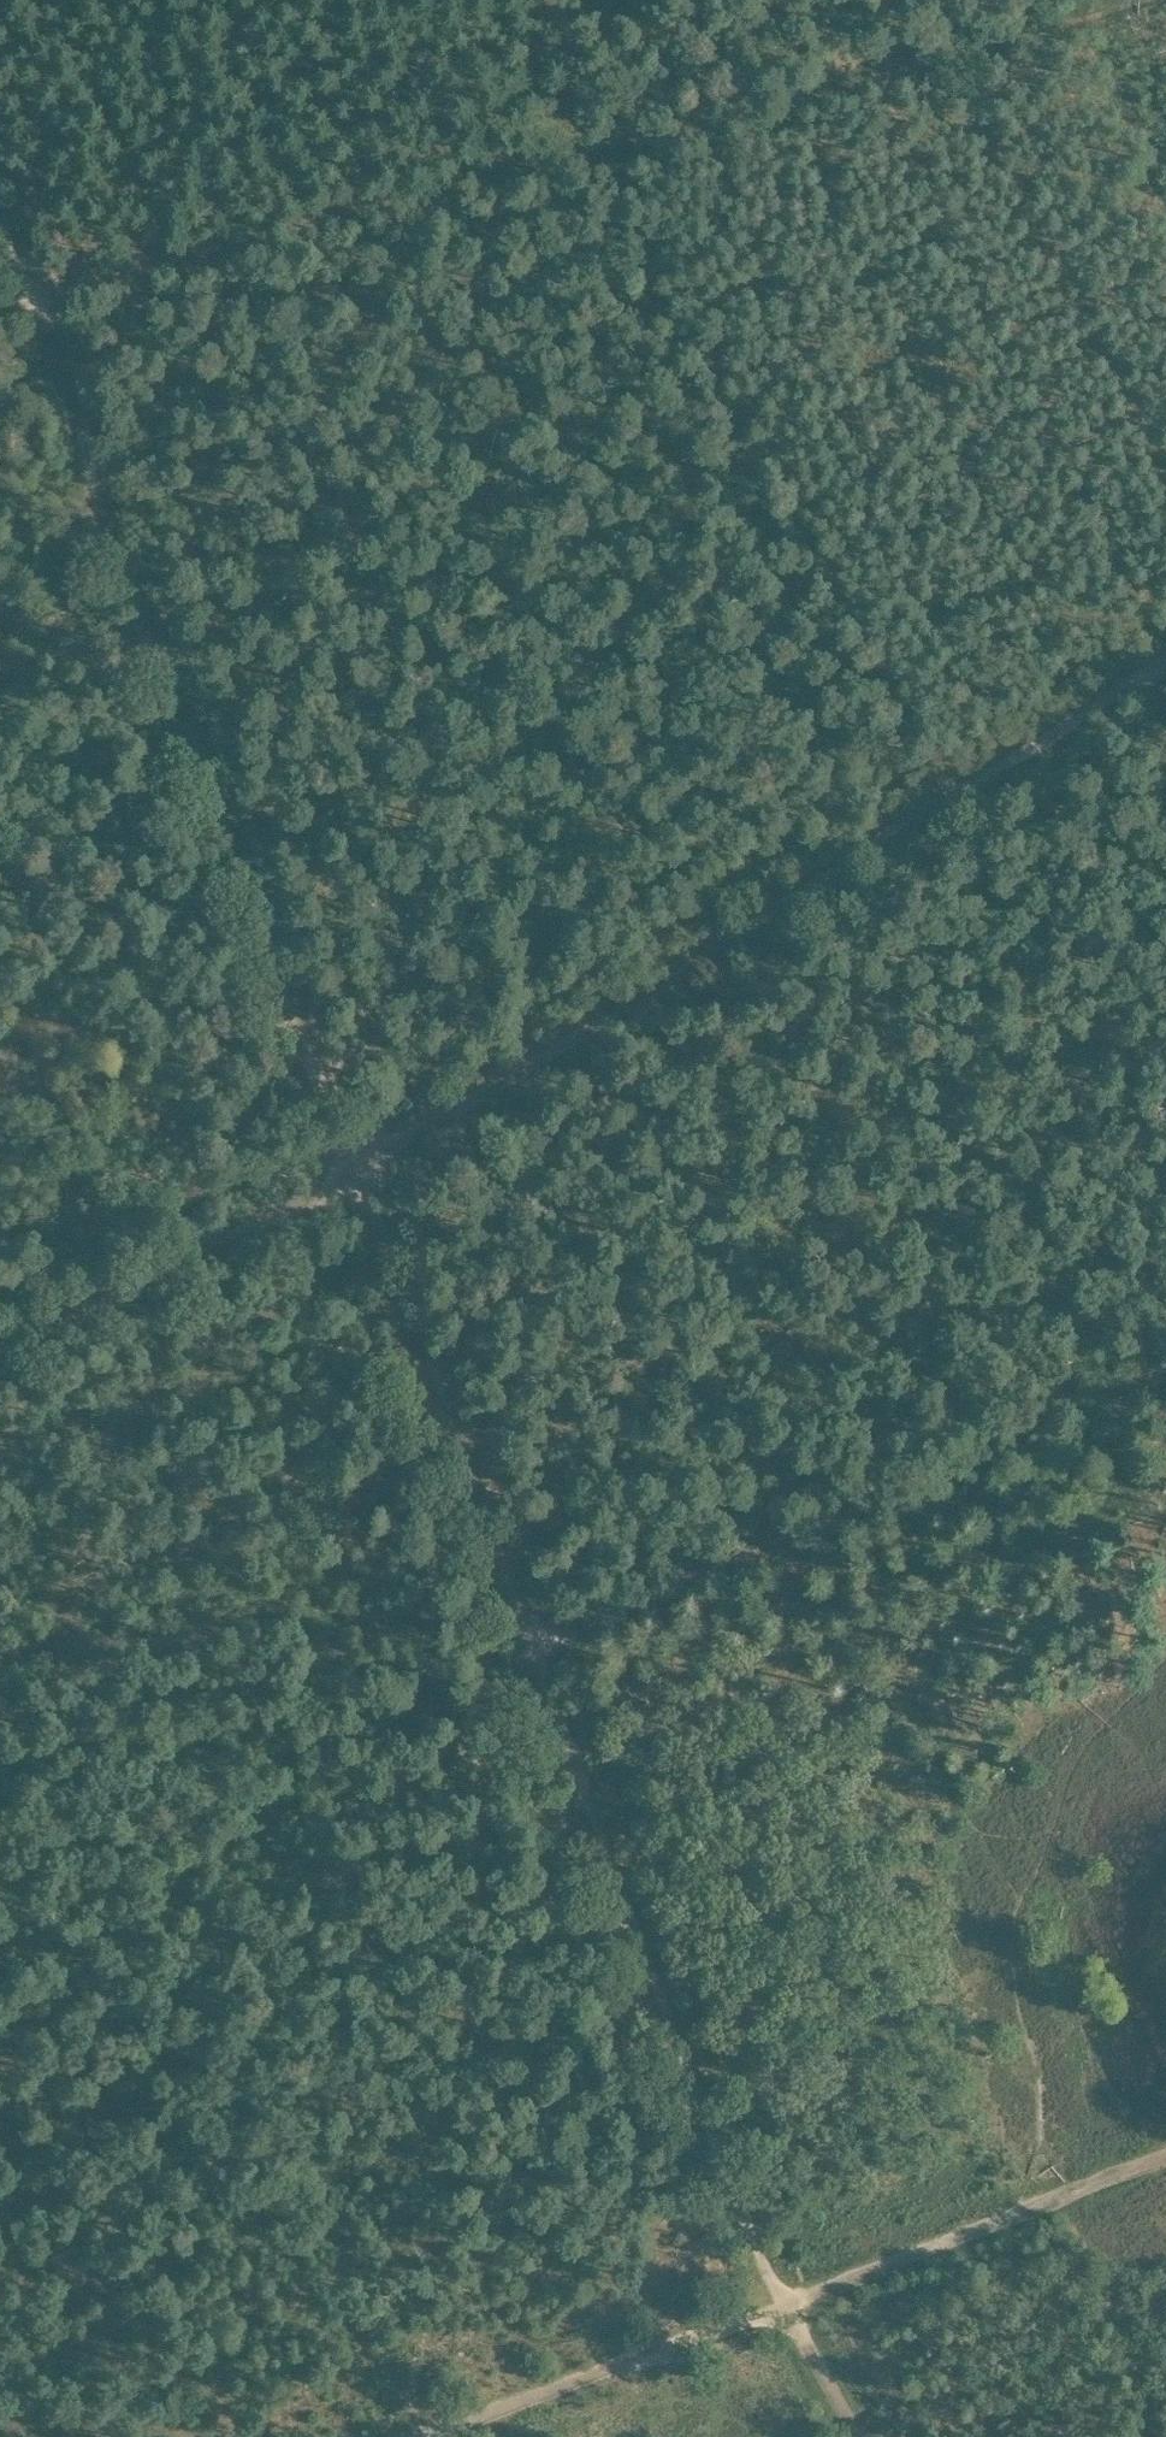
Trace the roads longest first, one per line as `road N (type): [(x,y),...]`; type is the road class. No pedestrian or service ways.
road 1 (track): [(547,1647),(349,1173),(0,214)]
road 2 (track): [(0,1336),(349,1173),(1165,663)]
road 3 (track): [(779,2302),(547,1647)]
road 4 (track): [(547,1647),(977,1458),(1165,1402)]
road 5 (track): [(0,1967),(547,1647)]
road 6 (track): [(1165,2155),(779,2302)]
road 7 (track): [(779,2302),(422,2436)]

